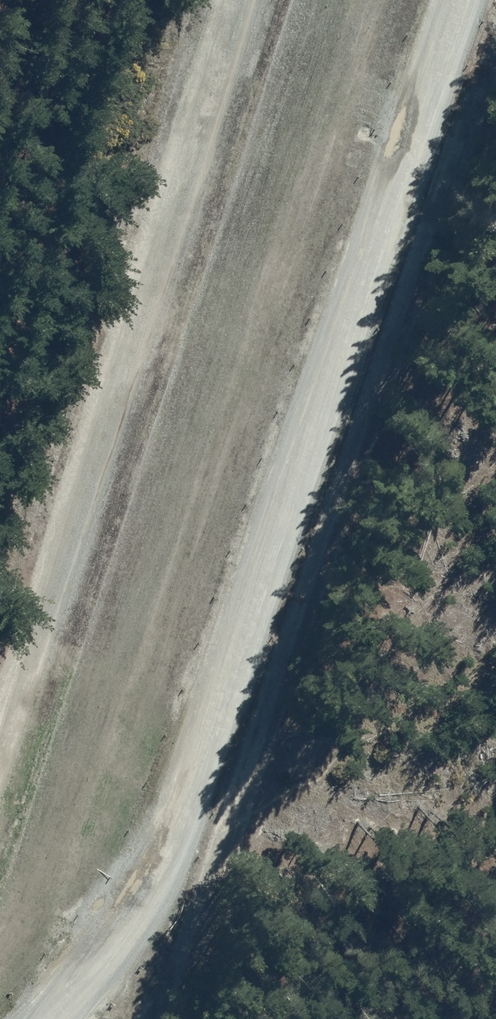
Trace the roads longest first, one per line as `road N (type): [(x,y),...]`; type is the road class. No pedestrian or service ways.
road 1 (unclassified): [(42,1018),(113,939),(154,858),(455,0)]
road 2 (track): [(495,28),(157,1018)]
road 3 (track): [(0,704),(227,0)]

